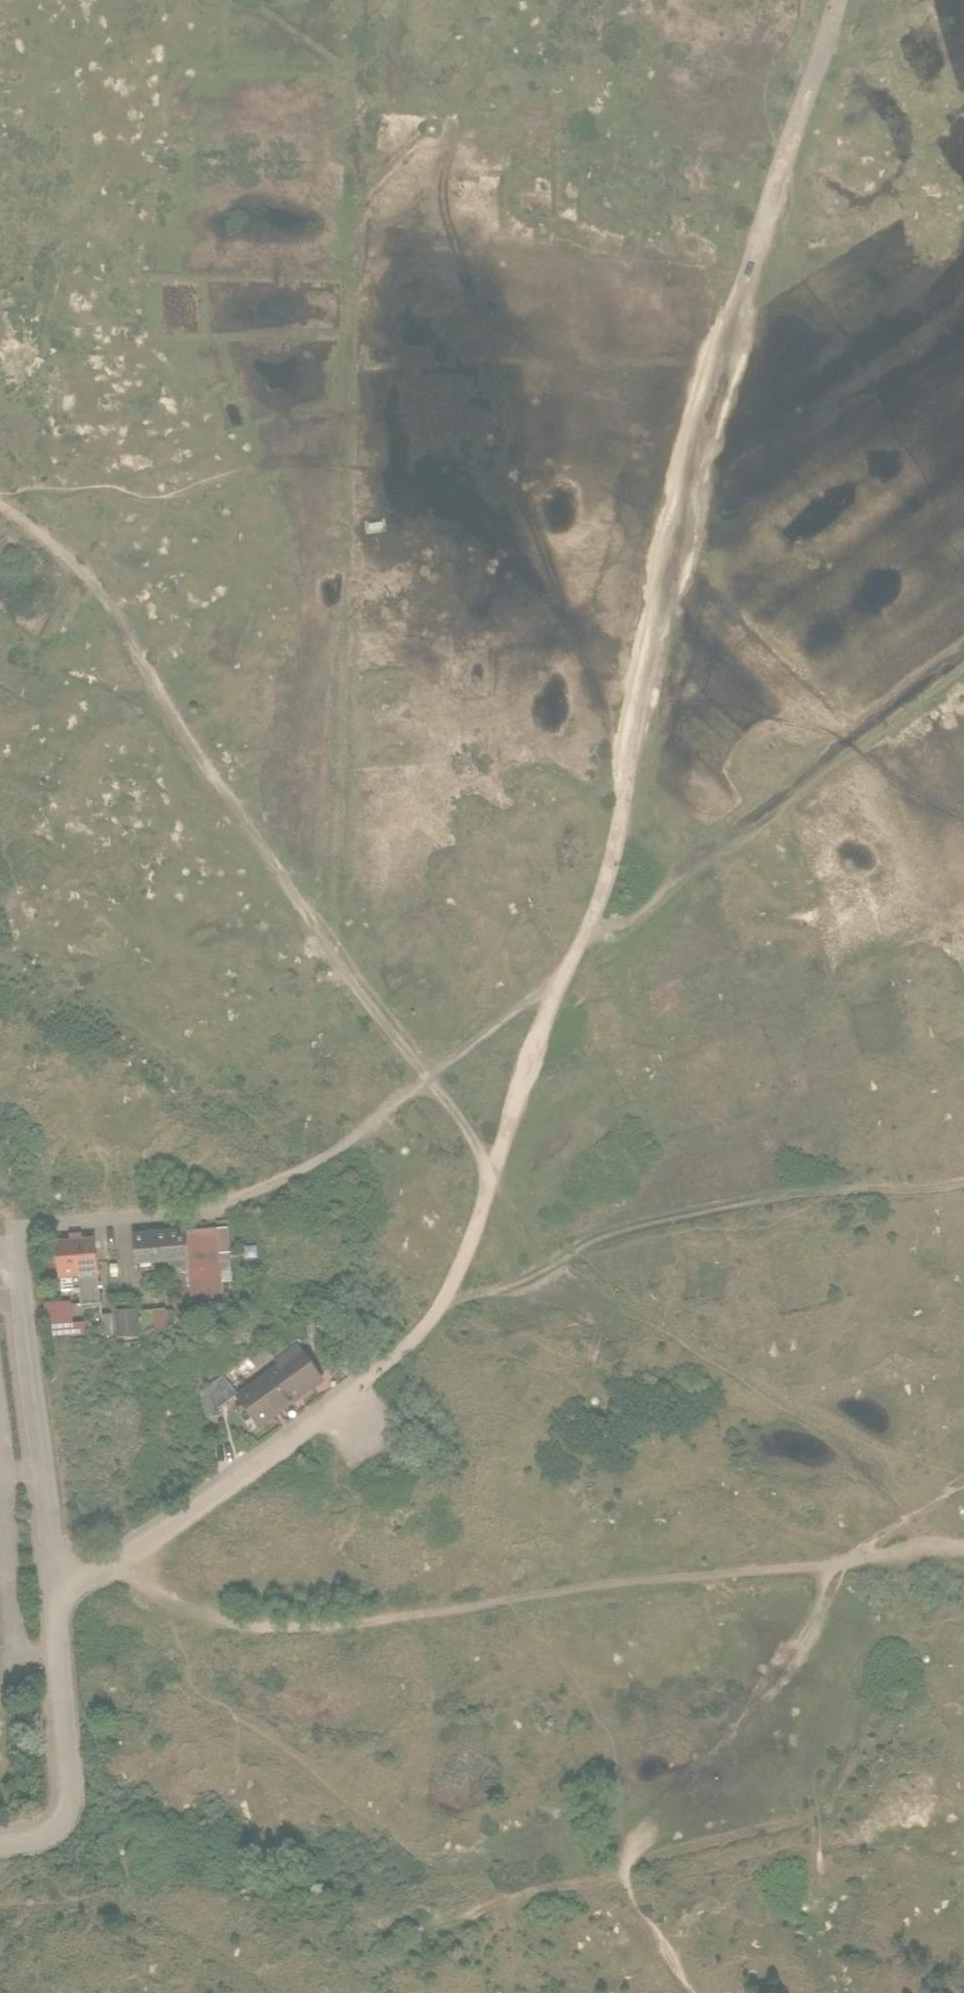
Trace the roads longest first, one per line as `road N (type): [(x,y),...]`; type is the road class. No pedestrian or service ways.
road 1 (track): [(963,1545),(825,1568),(653,1578),(253,1630),(166,1606),(109,1564)]
road 2 (track): [(0,521),(52,560),(98,610),(493,1176)]
road 3 (track): [(433,1319),(495,1286),(640,1235),(812,1198),(883,1202),(963,1183)]
road 4 (track): [(468,1916),(523,1893),(602,1880),(621,1866),(631,1833),(737,1727),(790,1653),(816,1610),(825,1568)]
road 5 (residential): [(50,1579),(109,1564),(357,1386)]
road 6 (residential): [(50,1579),(13,1223)]
road 7 (residential): [(0,1835),(48,1828),(62,1815),(50,1579)]

